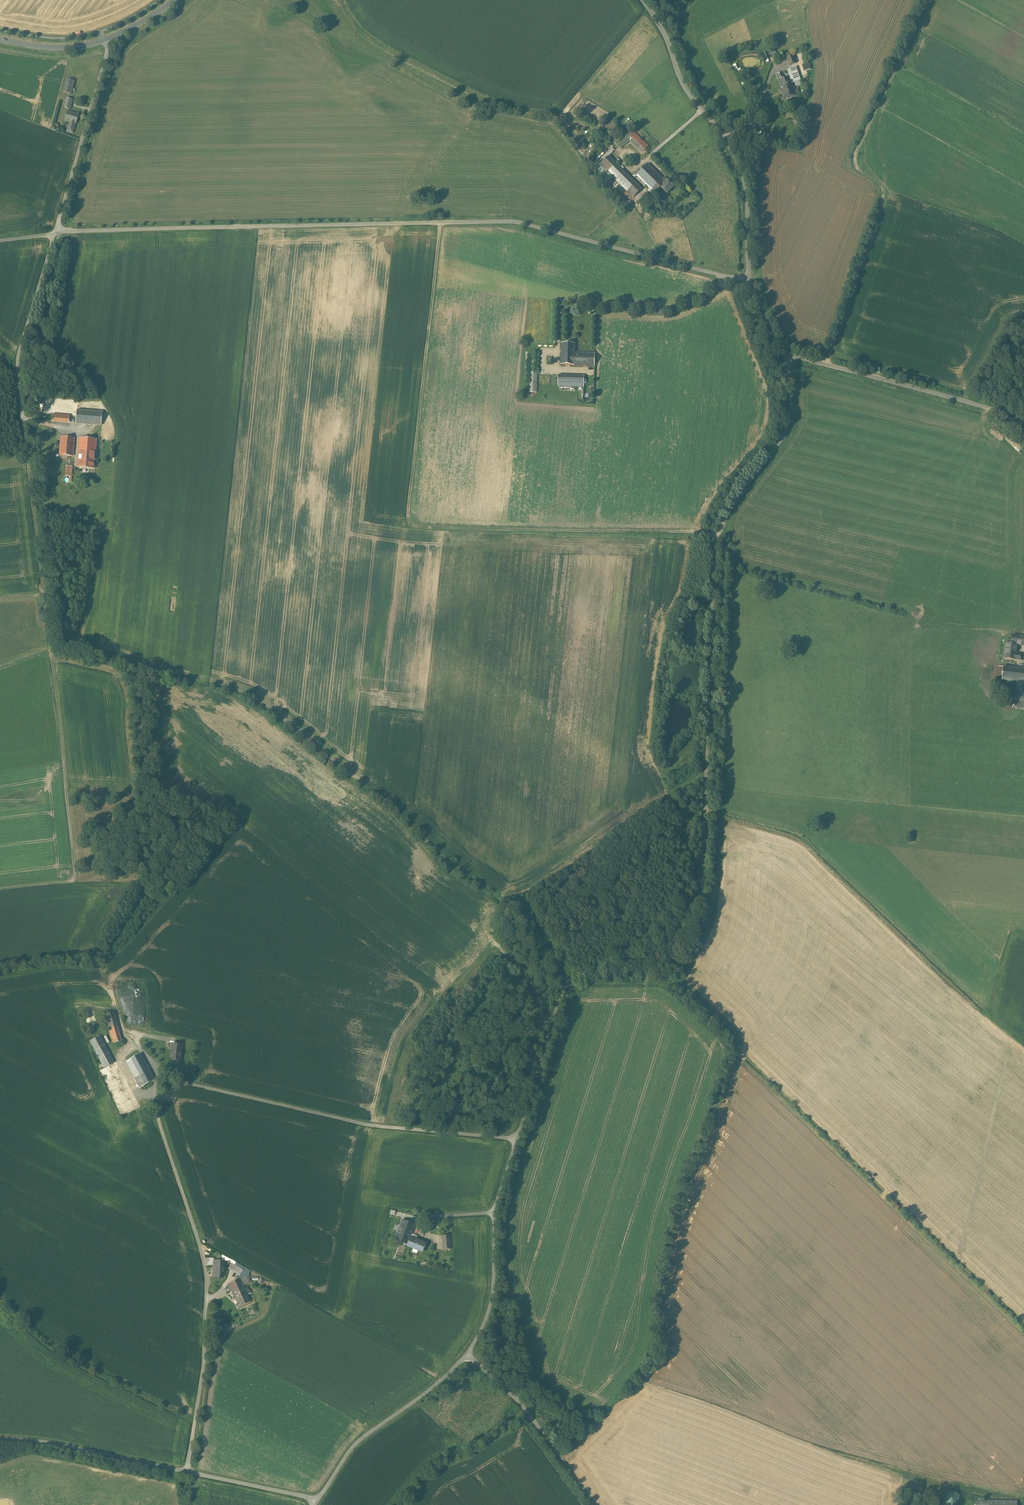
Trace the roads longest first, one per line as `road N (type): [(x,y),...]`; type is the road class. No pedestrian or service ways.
road 1 (unclassified): [(468,1354),(493,1302),(494,1213),(562,991),(579,975),(646,954),(675,934),(700,890),(717,541),(787,428),(791,390),(782,351)]
road 2 (unclassified): [(57,233),(513,221),(749,280)]
road 3 (track): [(718,536),(408,530),(440,222)]
road 4 (track): [(74,880),(26,431)]
road 5 (track): [(929,0),(856,155),(858,168),(883,191),(823,364)]
road 6 (track): [(343,0),(370,38),(490,97),(590,126),(623,151)]
road 7 (unclassified): [(0,1440),(318,1500)]
road 8 (unclassified): [(749,280),(744,171),(682,82),(645,0)]
road 9 (unclassified): [(782,351),(996,411),(1023,435)]
road 10 (unclassified): [(468,1354),(353,1447),(318,1500)]
road 11 (unclassified): [(57,233),(112,37)]
road 12 (unclassified): [(595,1504),(518,1400),(468,1354)]
road 13 (track): [(154,1063),(157,1116),(200,1245)]

